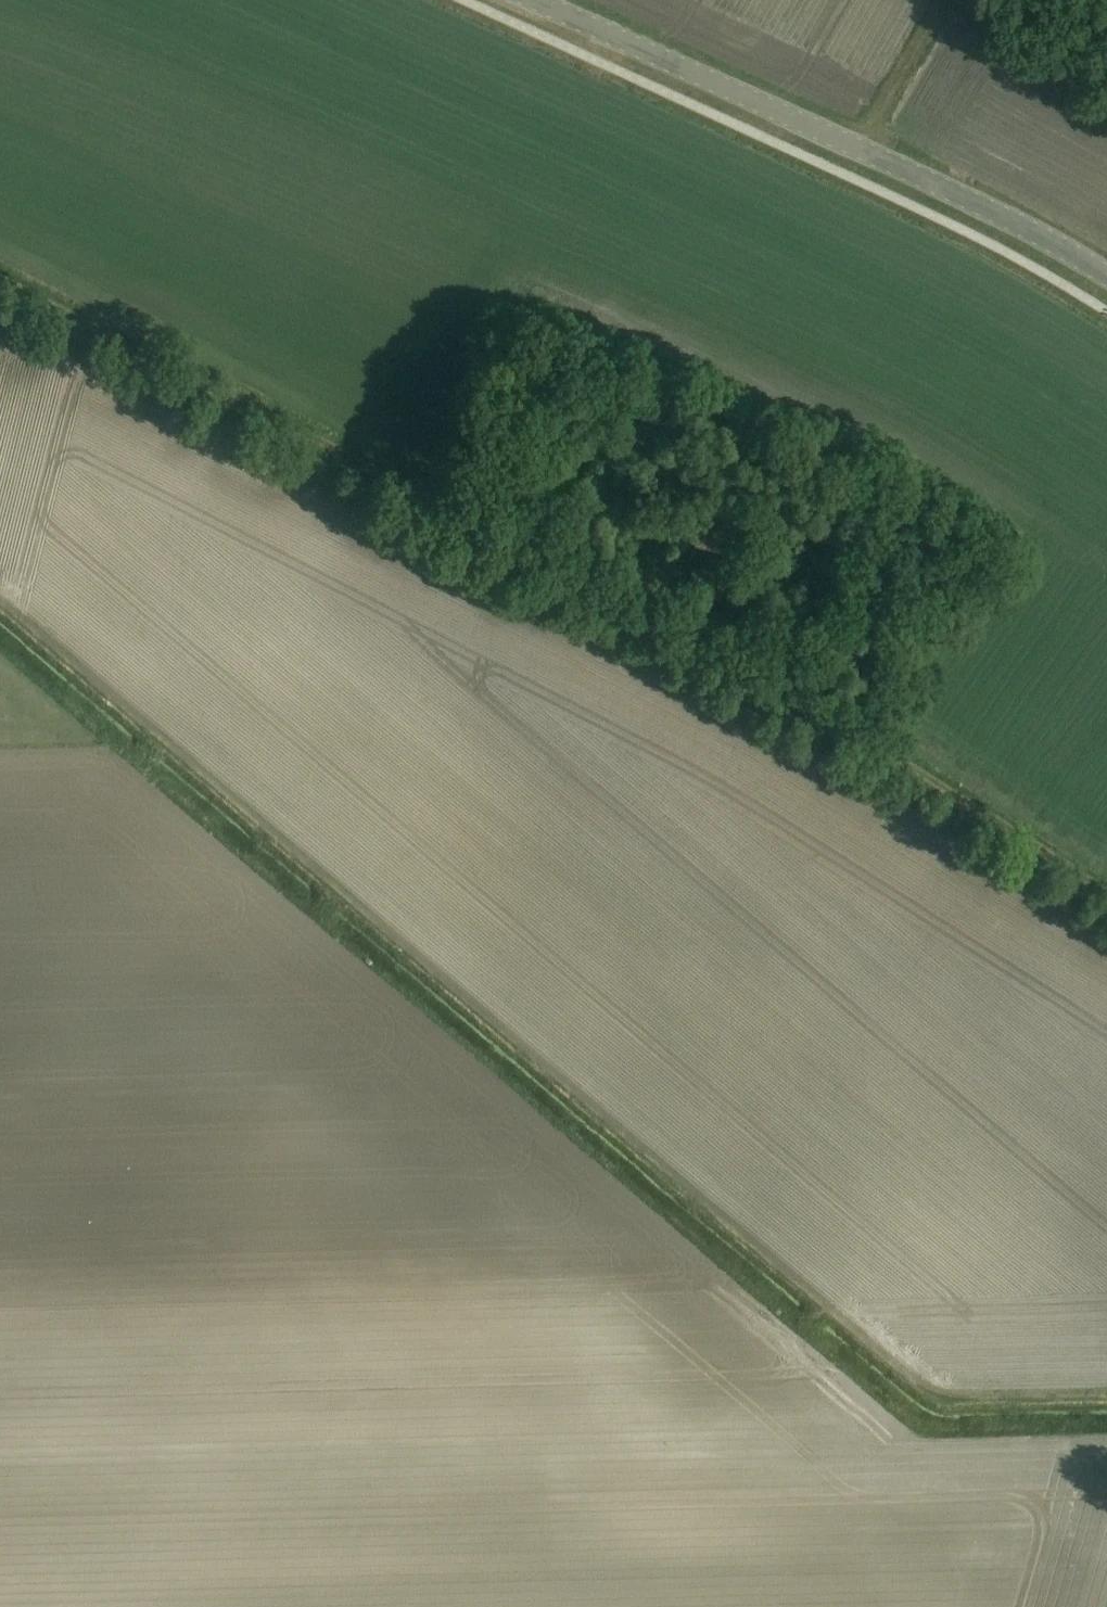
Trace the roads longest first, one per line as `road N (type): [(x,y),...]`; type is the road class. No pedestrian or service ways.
road 1 (track): [(0,278),(794,697),(1106,895)]
road 2 (tertiary): [(1106,274),(1047,235),(534,0)]

